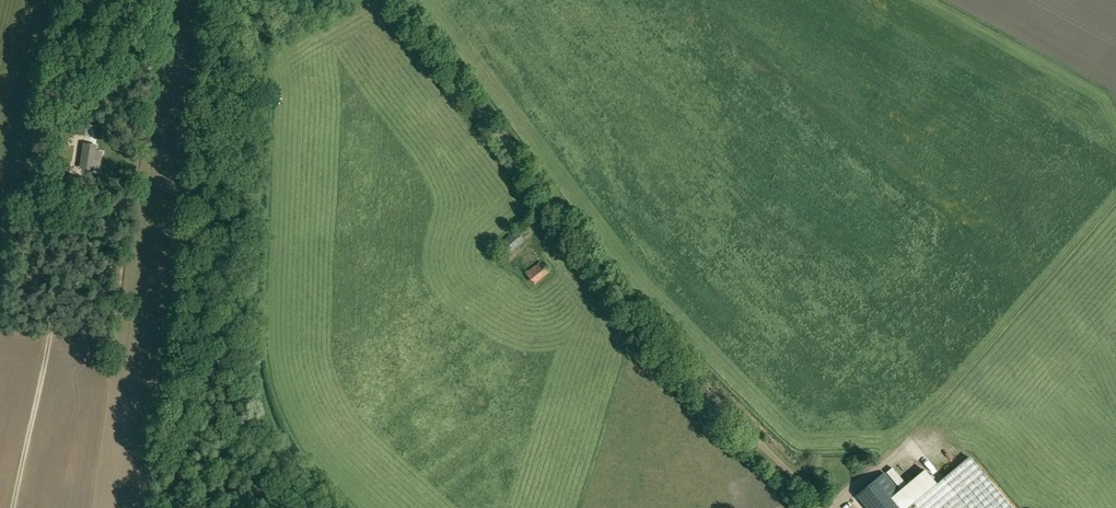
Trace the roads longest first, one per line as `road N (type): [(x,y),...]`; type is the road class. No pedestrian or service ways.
road 1 (track): [(403,0),(615,291),(770,452)]

